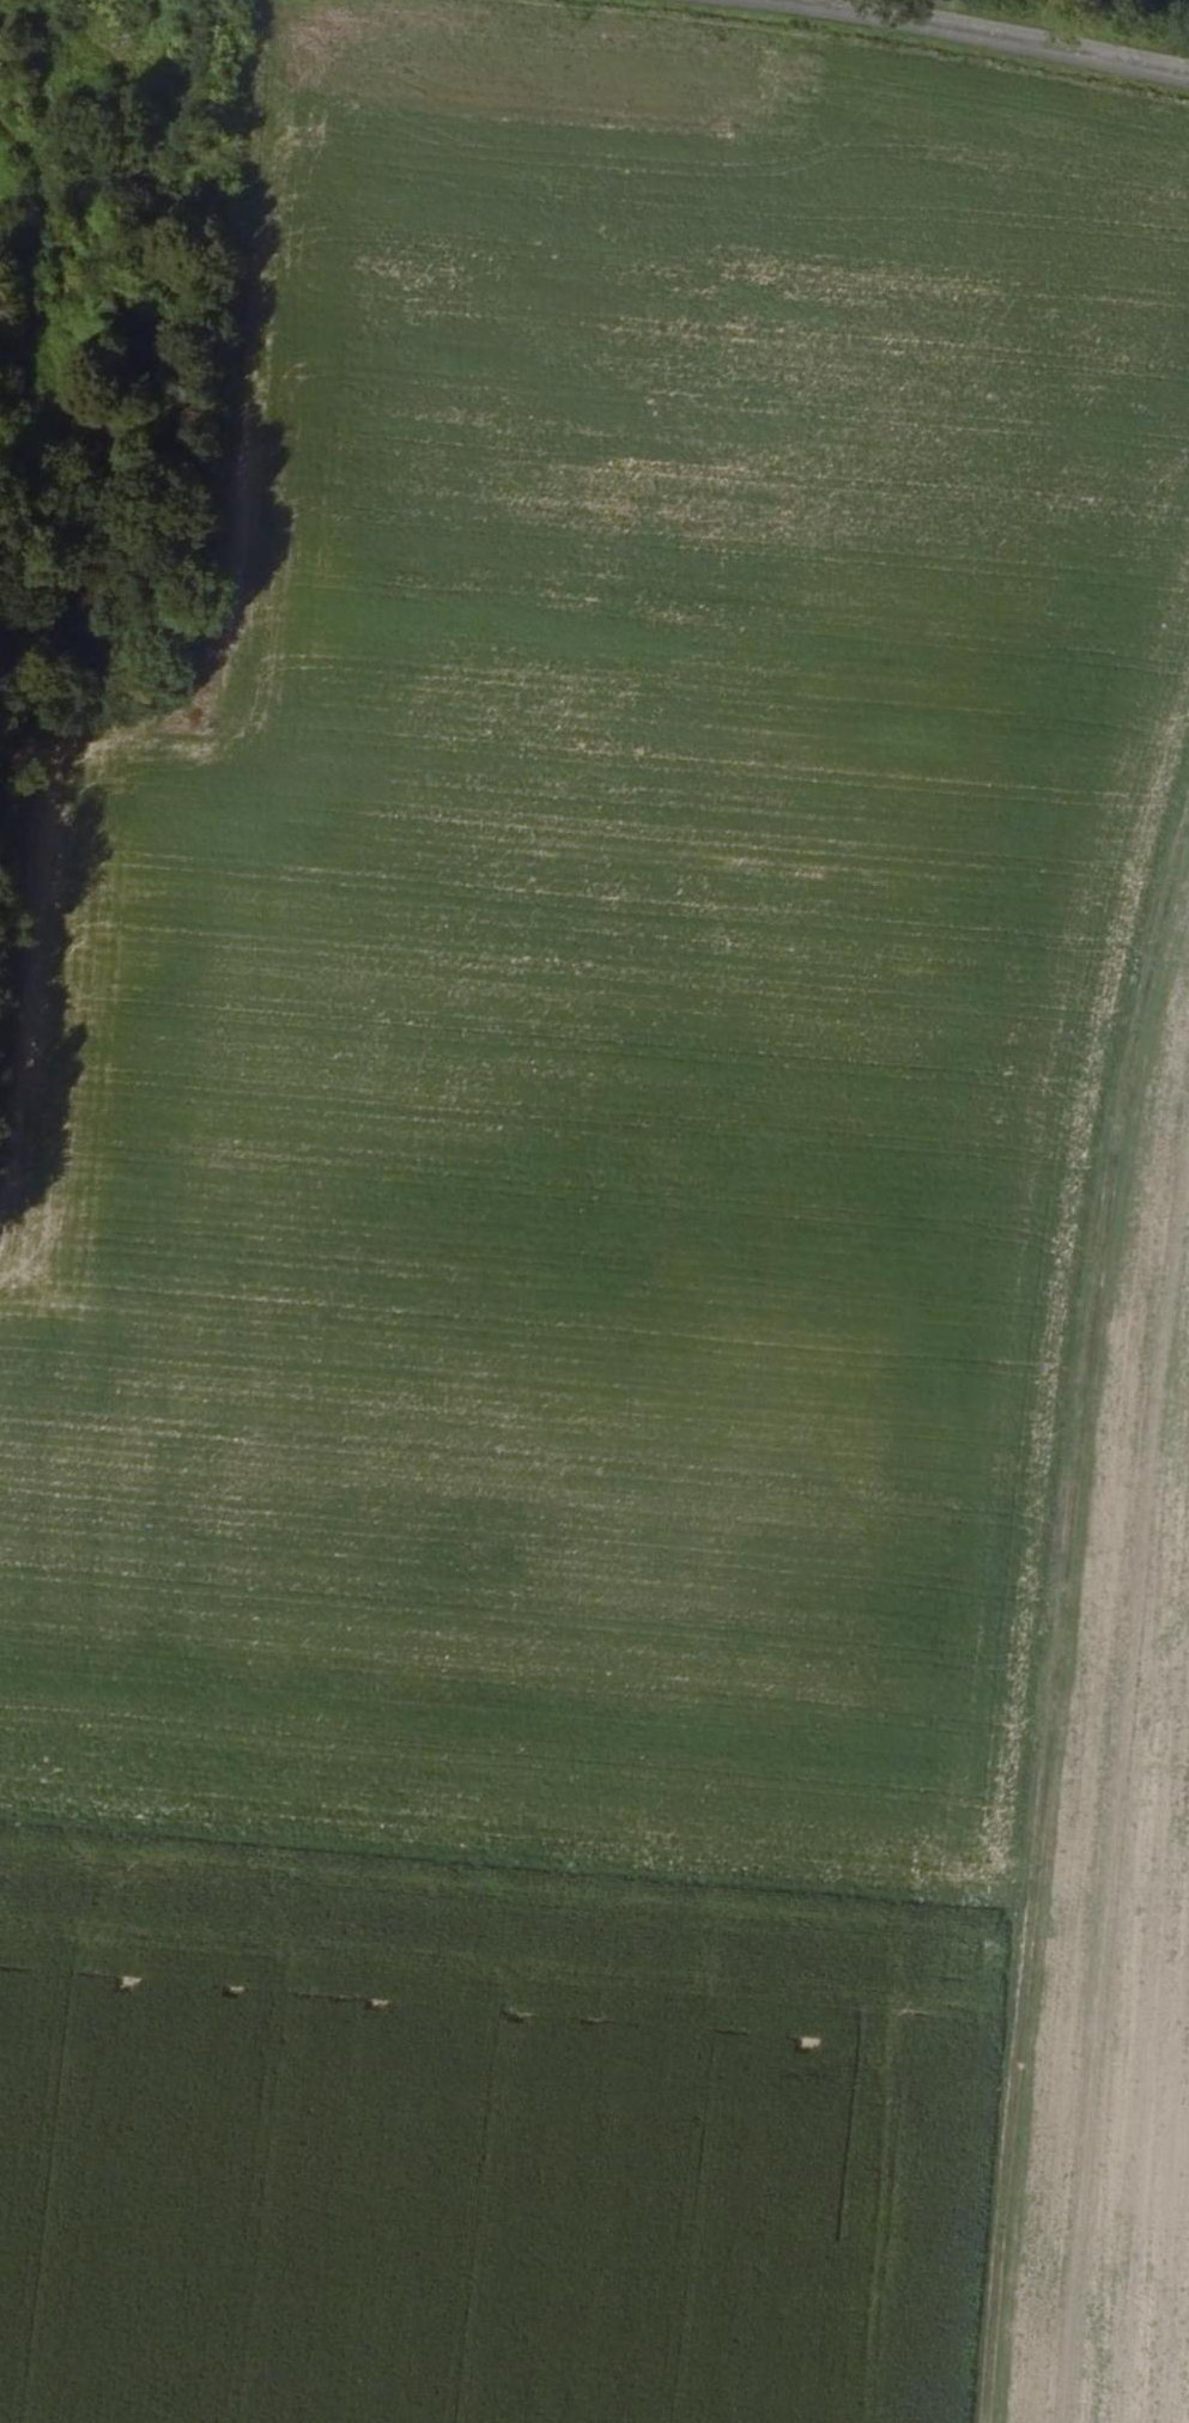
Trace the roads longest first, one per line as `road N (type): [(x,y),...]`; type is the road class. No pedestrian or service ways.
road 1 (track): [(990,2422),(1039,1841),(1120,1105),(1188,827)]
road 2 (tertiary): [(745,0),(1188,78)]

